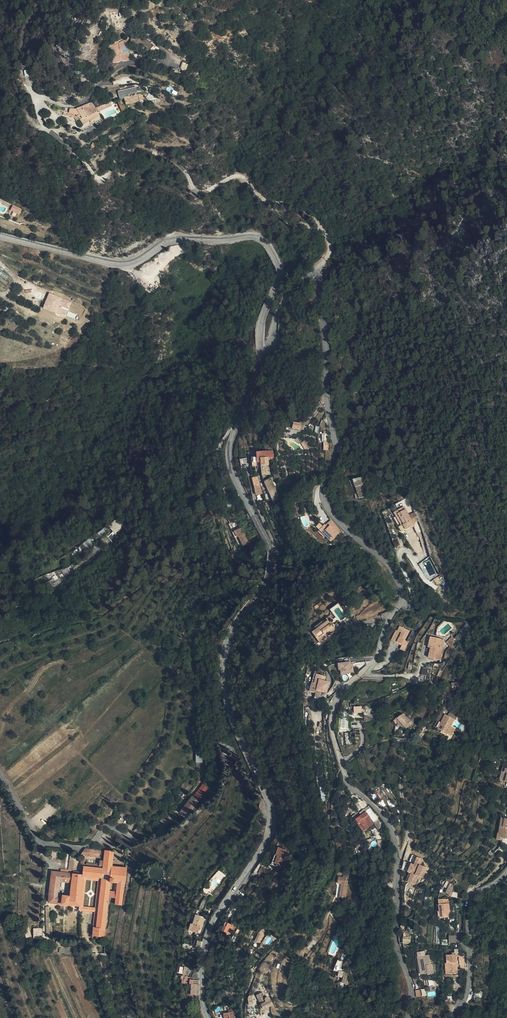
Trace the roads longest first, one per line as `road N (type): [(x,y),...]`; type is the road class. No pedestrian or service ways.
road 1 (residential): [(261,357),(271,348),(280,308),(322,265),(327,401),(338,452),(322,495),(343,528),(395,574),(403,593),(376,656),(345,688),(330,724),(349,784),(376,807),(396,842),(396,935),(409,981),(409,1017)]
road 2 (tertiary): [(261,357),(229,453),(272,567),(228,640),(224,690),(273,819),(206,943),(207,1017)]
road 3 (tertiary): [(0,236),(120,263),(171,240),(258,238),(279,272),(260,328),(261,357)]
road 4 (residential): [(449,1017),(469,978),(471,905),(506,870)]

